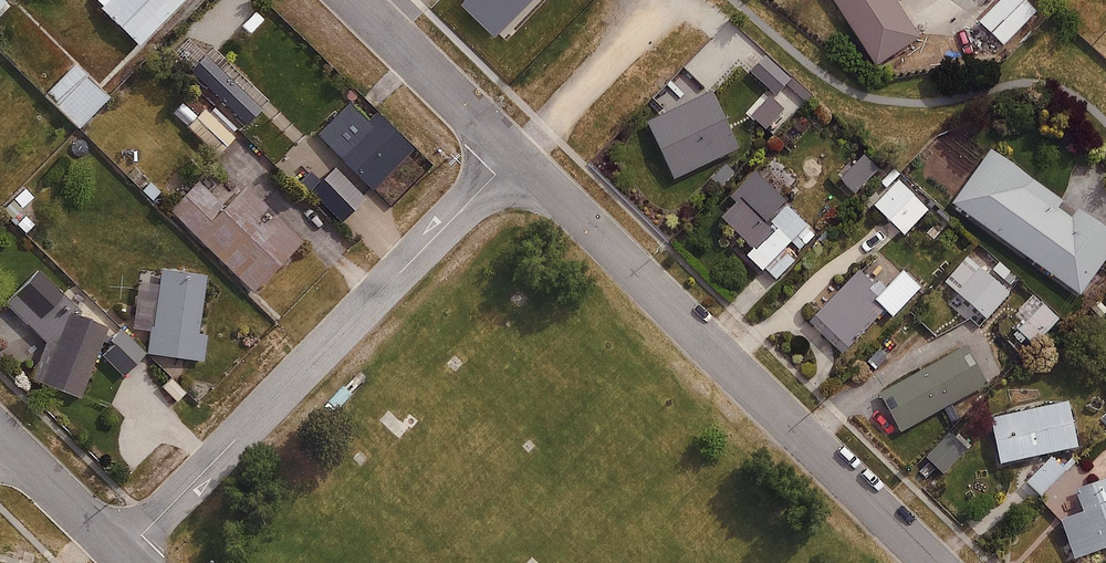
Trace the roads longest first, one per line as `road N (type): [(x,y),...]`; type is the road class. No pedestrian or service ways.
road 1 (residential): [(519,153),(934,562)]
road 2 (residential): [(124,555),(519,153)]
road 3 (residential): [(362,0),(519,153)]
road 4 (residential): [(519,153),(669,0)]
road 5 (residential): [(0,437),(124,555)]

